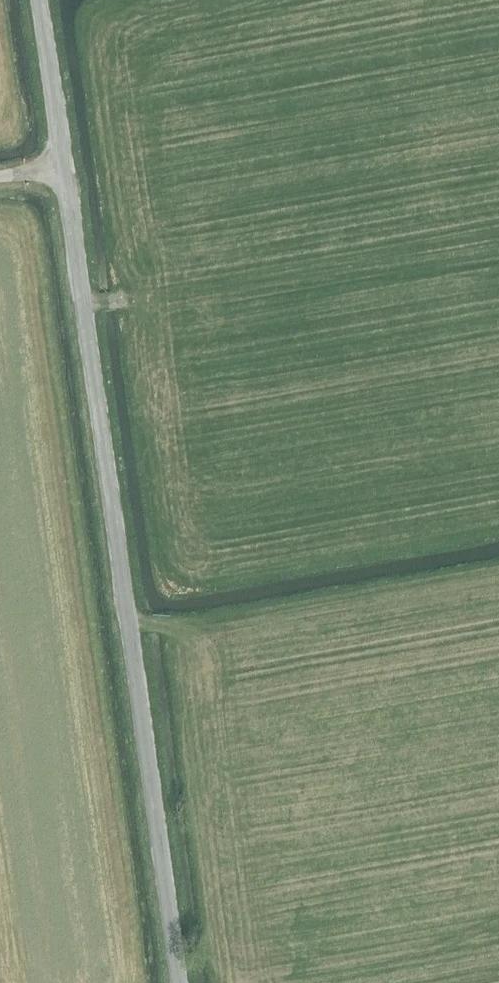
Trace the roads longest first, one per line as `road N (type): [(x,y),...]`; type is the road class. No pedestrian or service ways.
road 1 (tertiary): [(179,982),(64,166)]
road 2 (tertiary): [(64,166),(39,0)]

